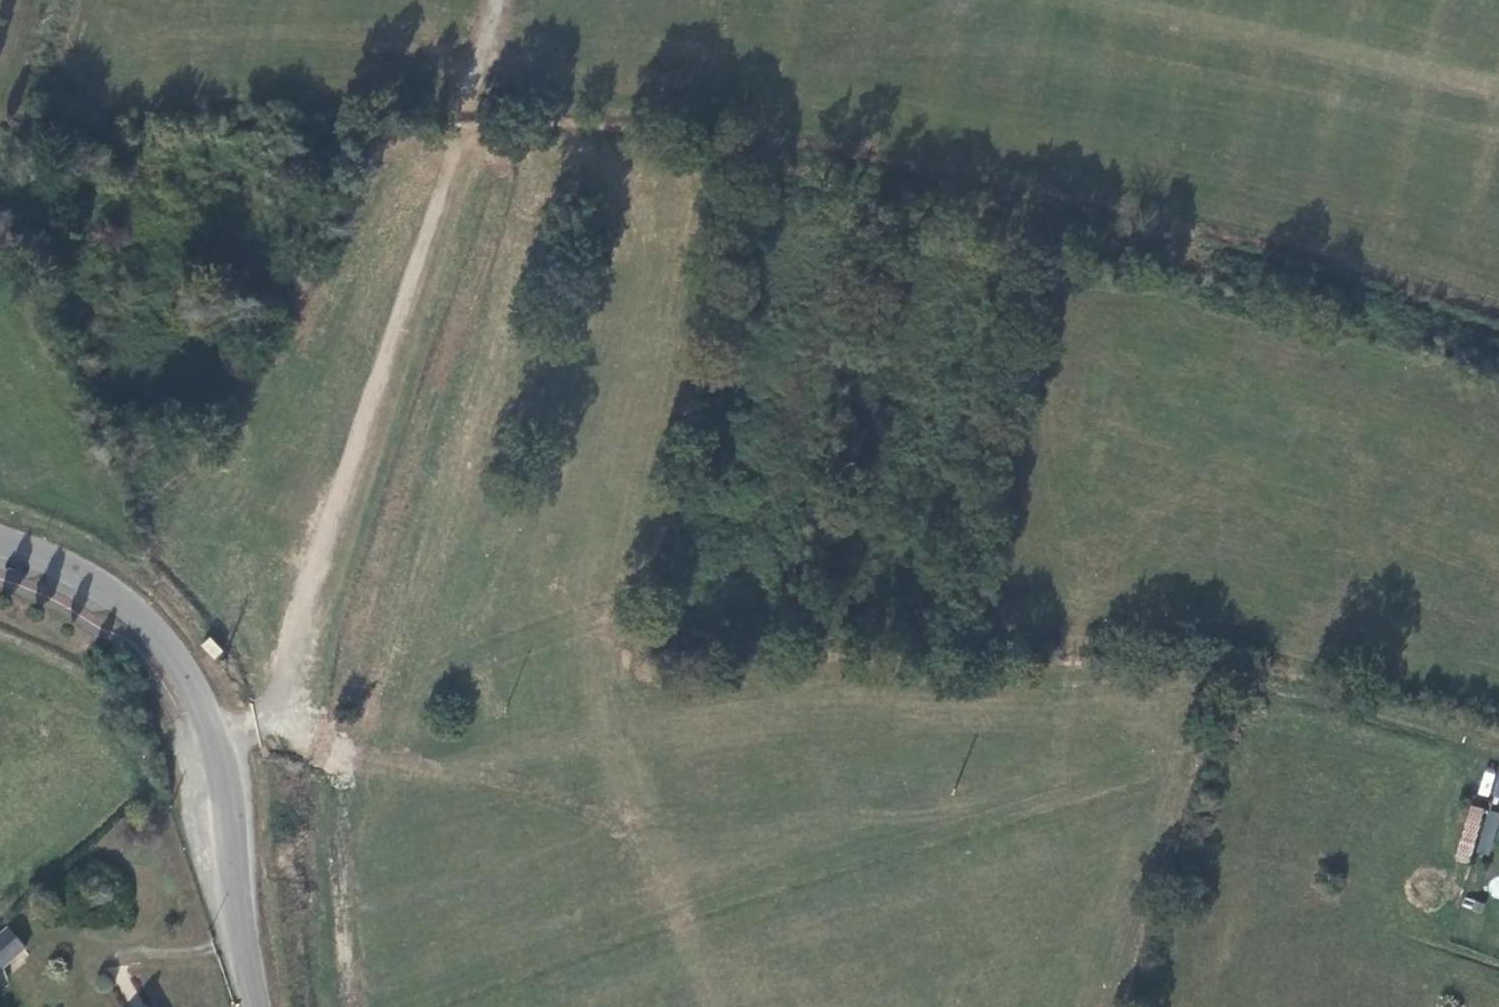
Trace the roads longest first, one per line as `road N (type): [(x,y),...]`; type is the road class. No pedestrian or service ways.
road 1 (track): [(215,727),(257,715),(281,693),(466,125)]
road 2 (unclassified): [(0,543),(121,597),(202,697),(229,791),(242,937),(258,1006)]

